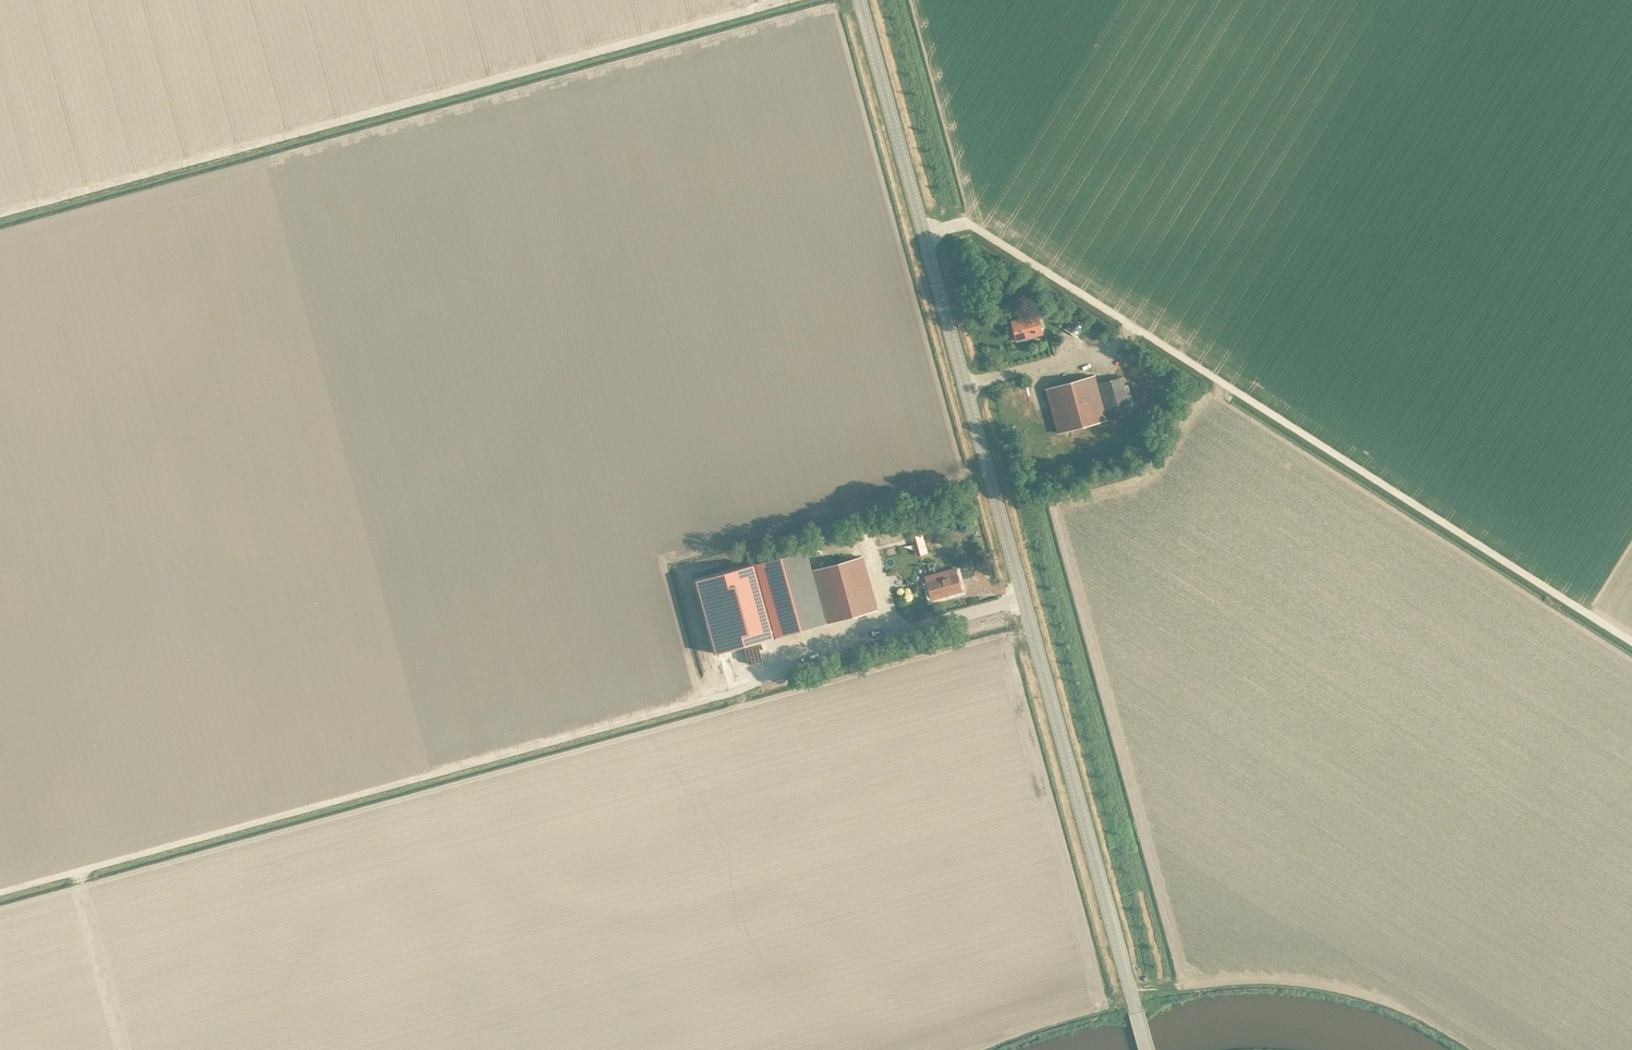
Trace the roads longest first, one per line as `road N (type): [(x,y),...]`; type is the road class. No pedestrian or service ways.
road 1 (tertiary): [(1147,1049),(856,0)]

